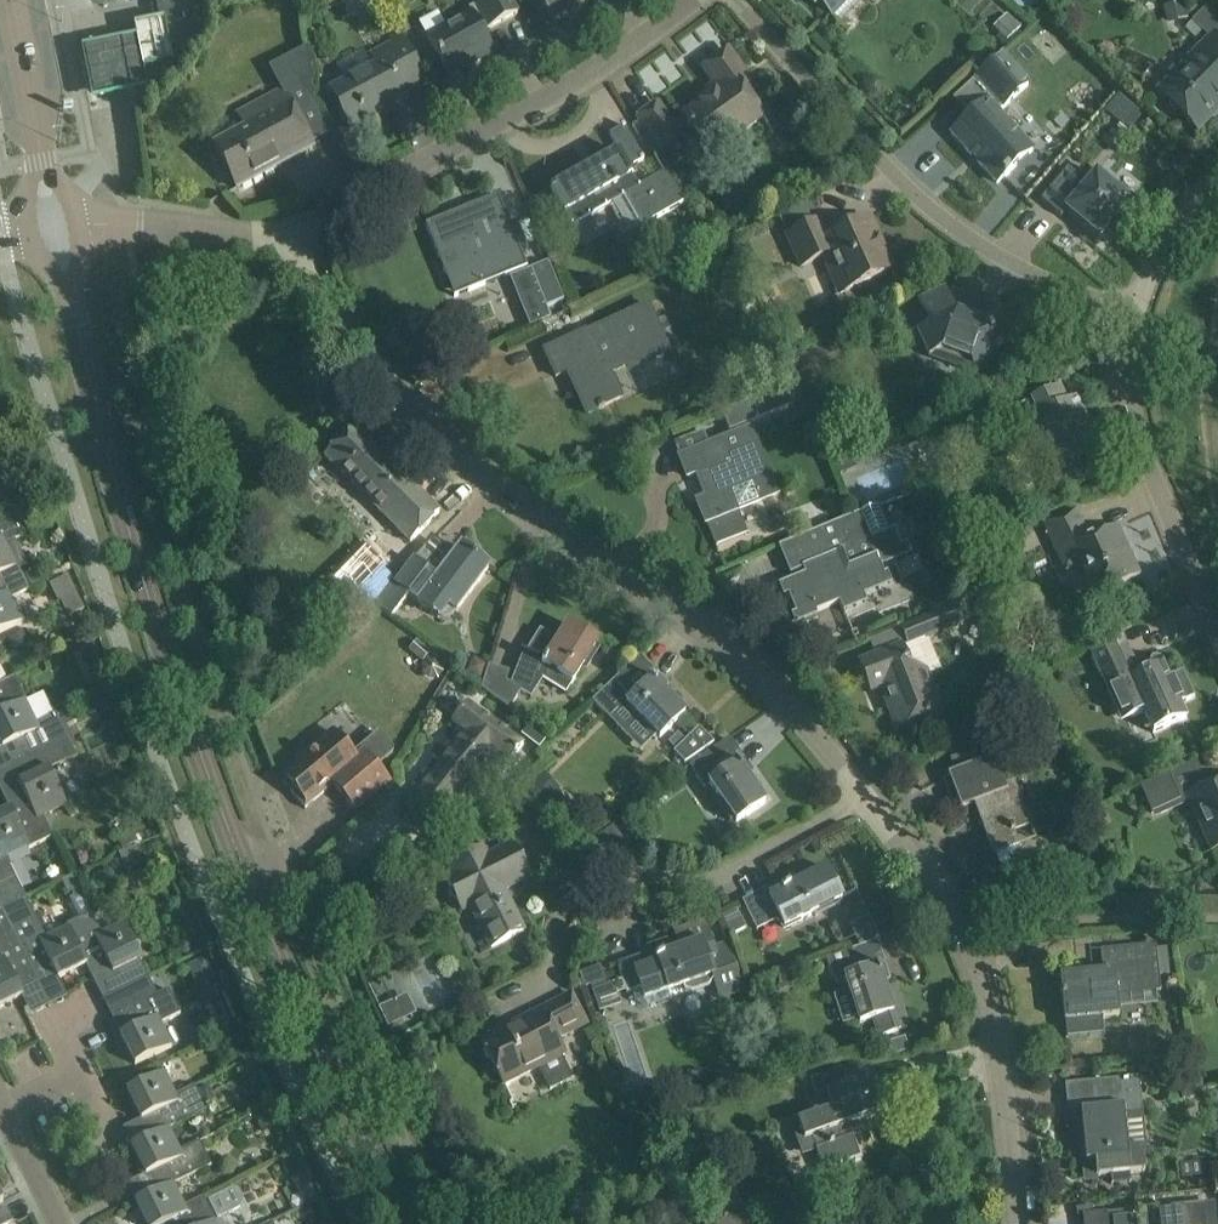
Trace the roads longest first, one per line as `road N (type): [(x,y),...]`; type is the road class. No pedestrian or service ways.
road 1 (secondary): [(408,1223),(274,948),(220,808),(93,394),(59,236)]
road 2 (residential): [(879,805),(766,672),(464,445),(363,349),(296,230)]
road 3 (residential): [(1137,304),(1072,286),(980,239),(906,175),(745,0)]
road 4 (residential): [(879,805),(706,888),(605,870),(579,892),(558,979),(493,1009)]
road 5 (residential): [(1011,1223),(1008,1135),(991,1033),(937,898),(879,805)]
road 6 (residential): [(296,230),(517,105),(673,0)]
road 7 (residential): [(1217,629),(1154,487),(1131,412),(1137,304)]
road 8 (secondary): [(11,0),(59,236)]
road 9 (residential): [(59,236),(296,230)]
road 10 (residential): [(1137,304),(1154,260),(1217,187)]
road 11 (residential): [(57,1223),(2,1110)]

